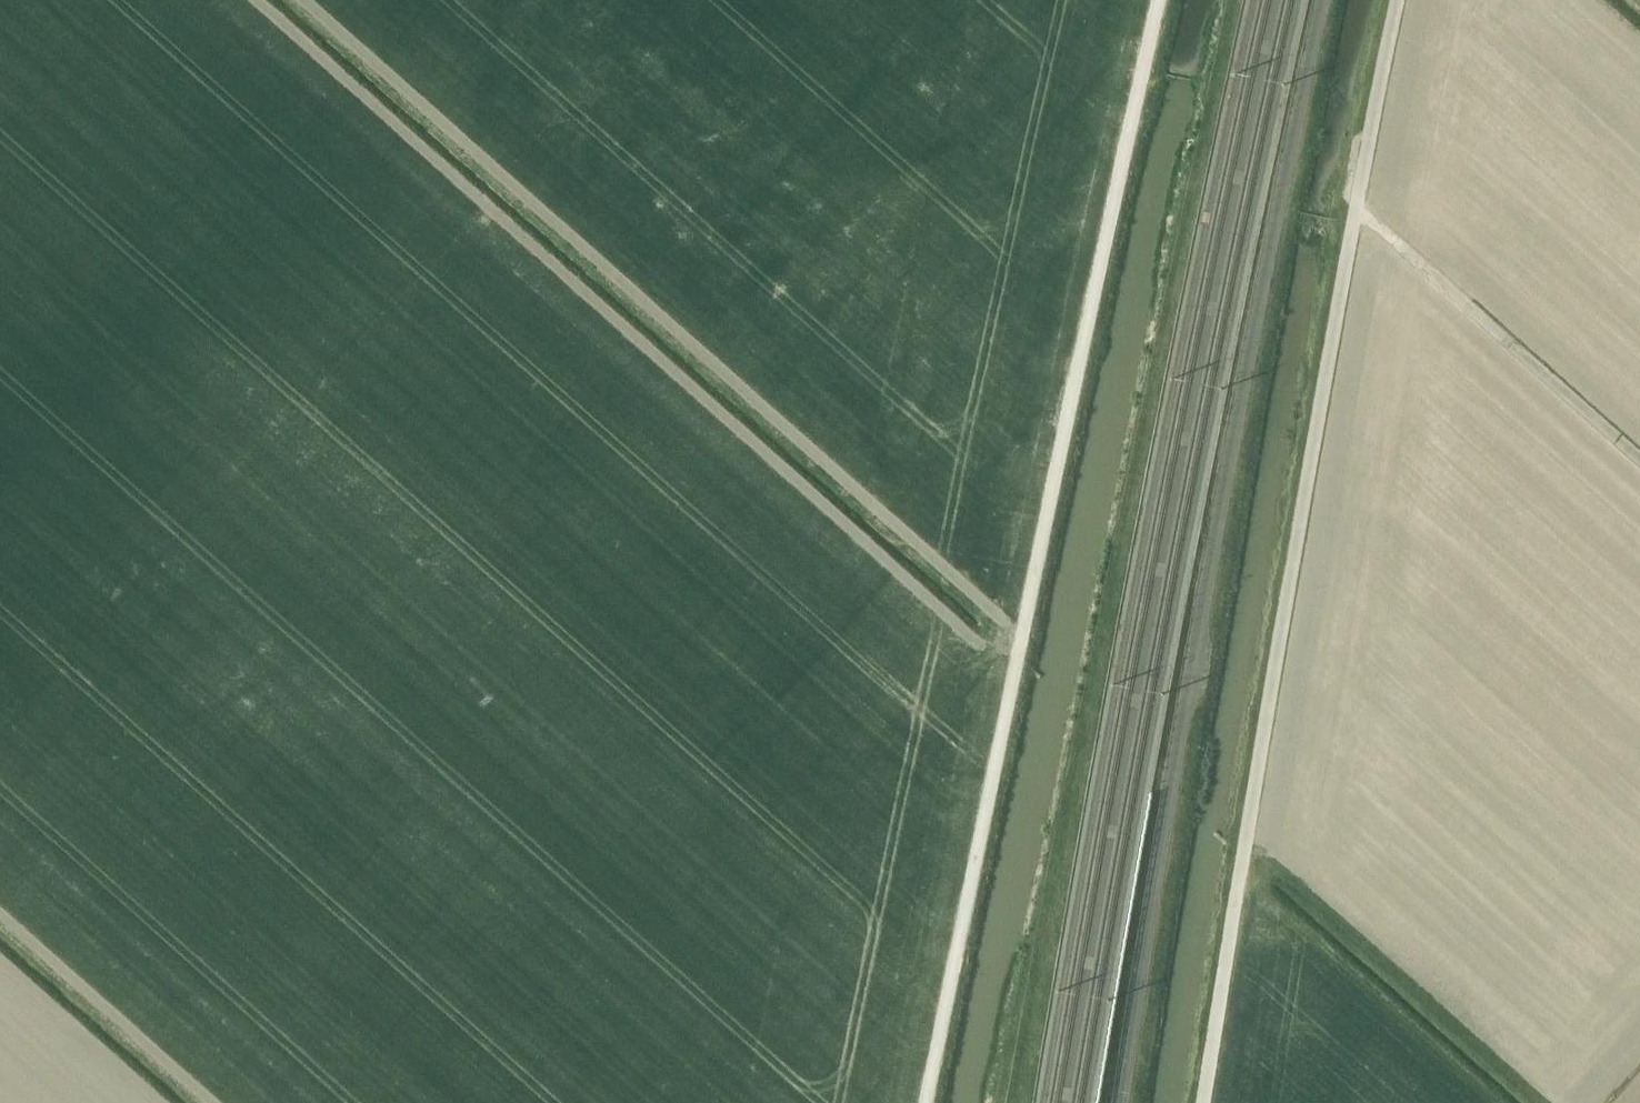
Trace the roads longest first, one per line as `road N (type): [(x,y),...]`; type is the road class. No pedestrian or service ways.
road 1 (track): [(927,1102),(1159,0)]
road 2 (track): [(1206,1102),(1287,600),(1401,0)]
road 3 (track): [(1356,218),(1385,234),(1639,468)]

